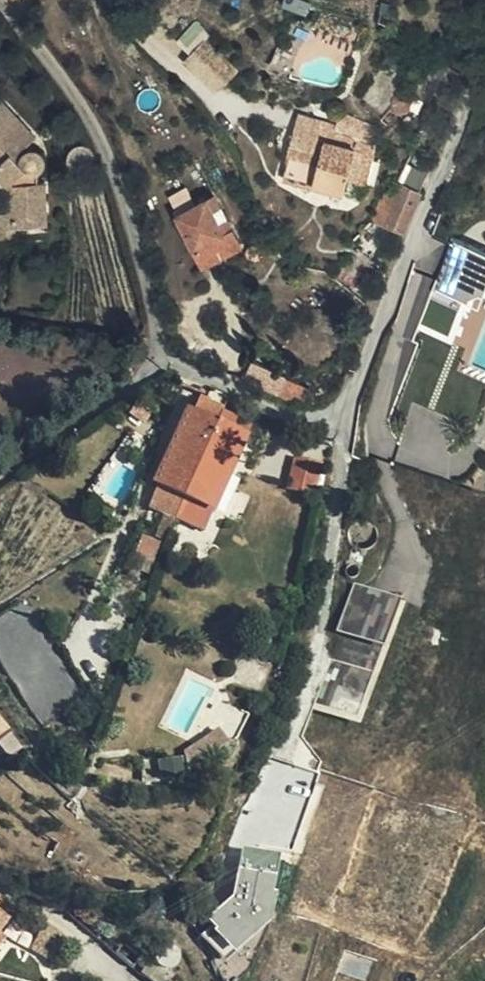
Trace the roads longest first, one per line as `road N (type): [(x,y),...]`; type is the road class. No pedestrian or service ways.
road 1 (unclassified): [(484,41),(342,437)]
road 2 (unclassified): [(0,5),(99,105),(159,349)]
road 3 (unclassified): [(342,437),(312,675)]
road 4 (unclassified): [(159,349),(119,412),(0,493)]
road 5 (unclassified): [(342,437),(159,349)]

